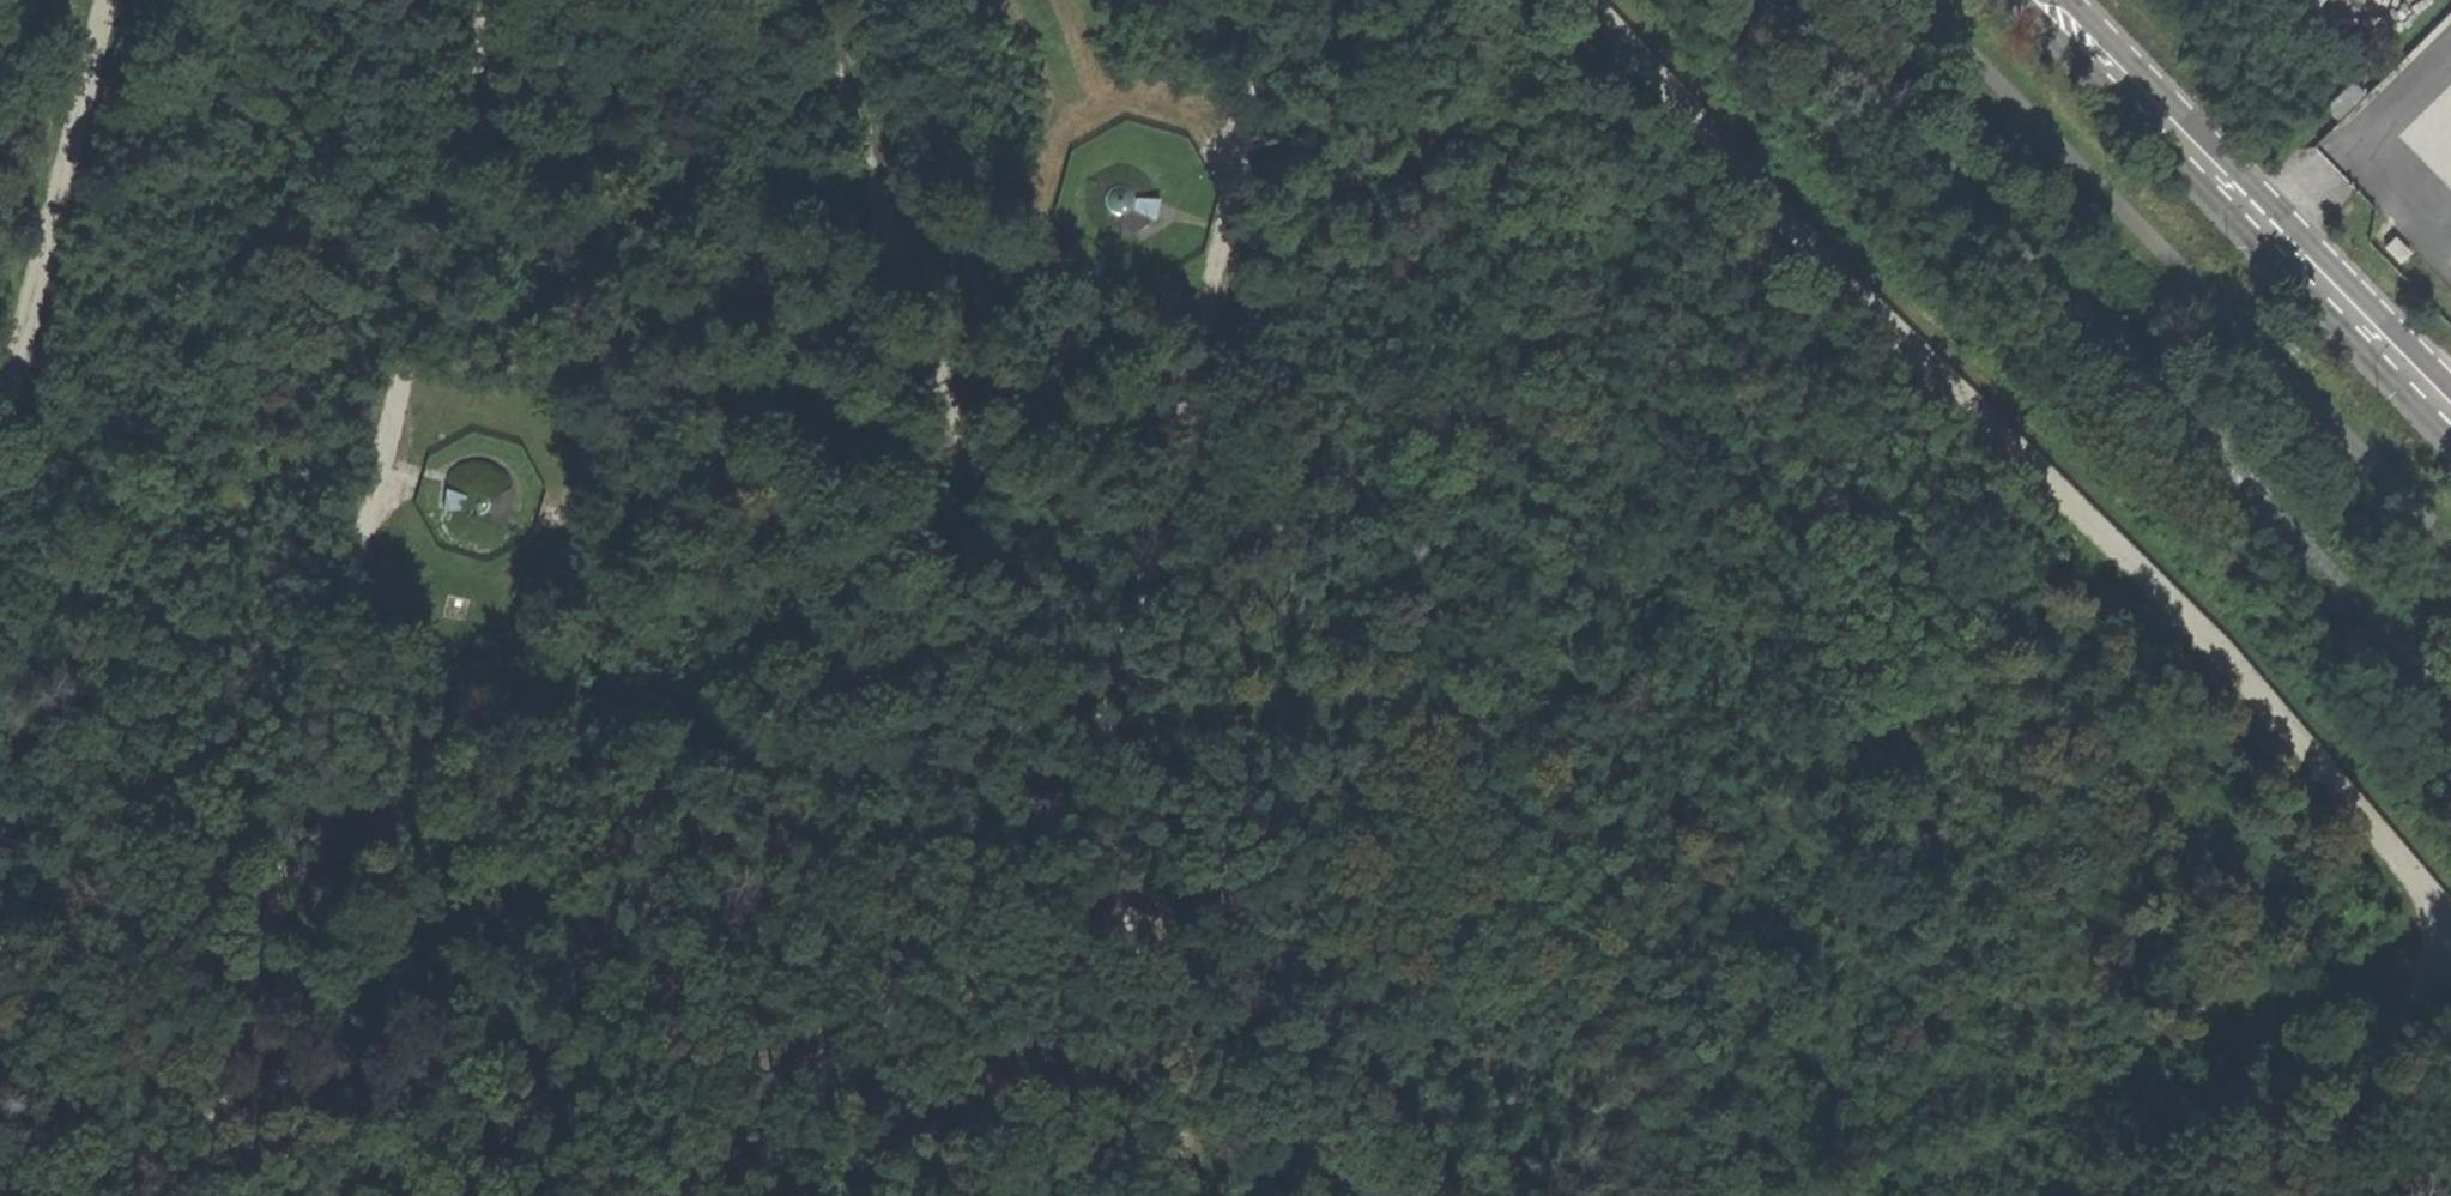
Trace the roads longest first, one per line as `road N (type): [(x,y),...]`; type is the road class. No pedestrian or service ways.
road 1 (secondary): [(2046,0),(2279,238)]
road 2 (secondary): [(2279,238),(2450,413)]

